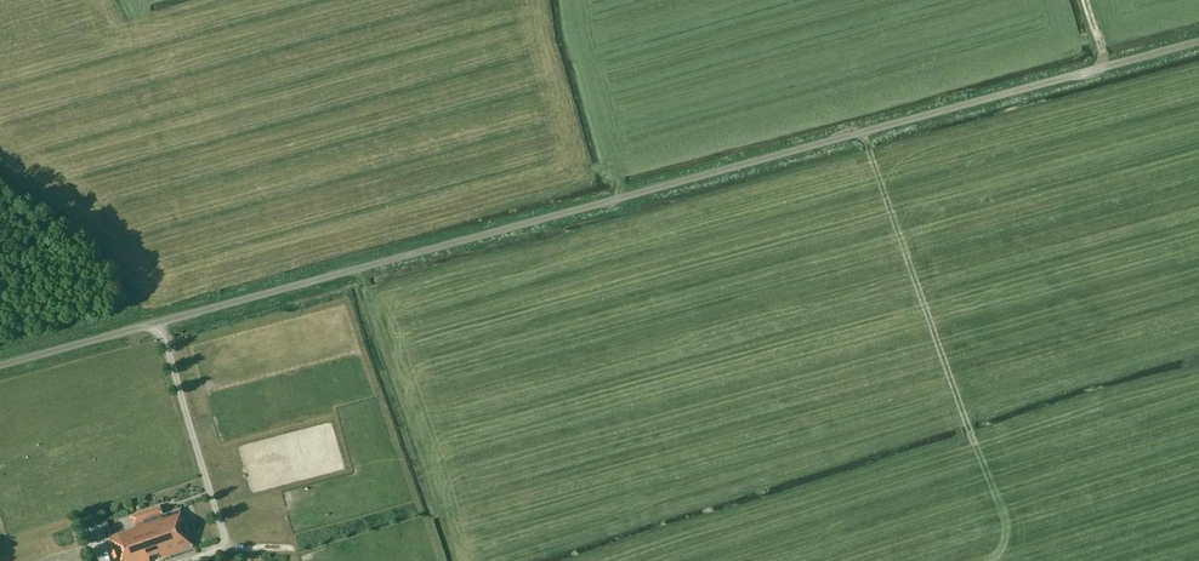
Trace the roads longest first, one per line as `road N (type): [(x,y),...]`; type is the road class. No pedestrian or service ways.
road 1 (unclassified): [(0,366),(1198,41)]

